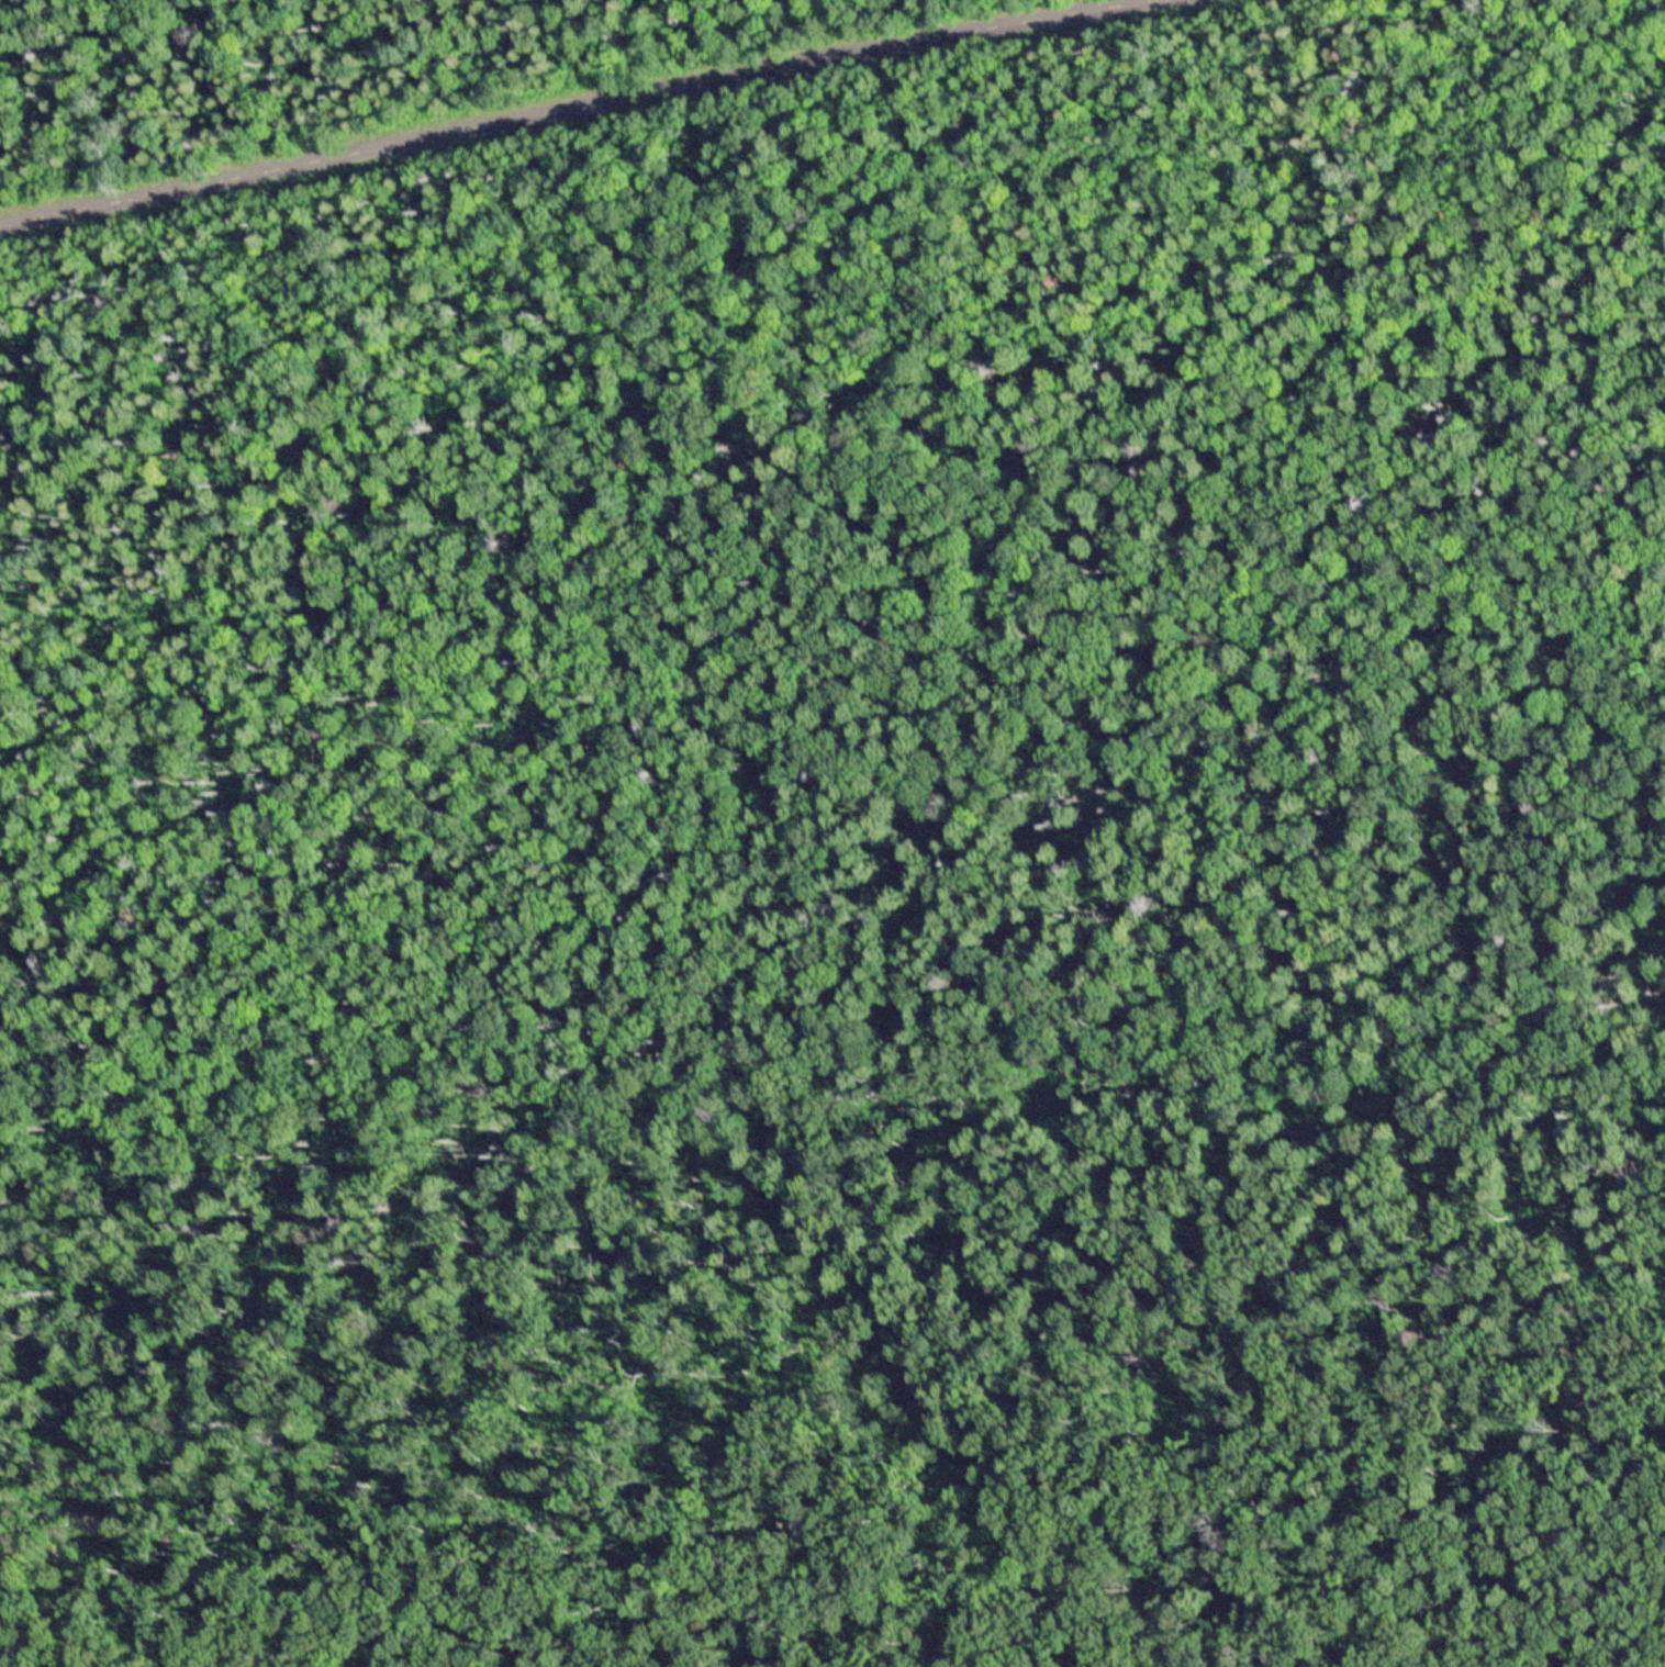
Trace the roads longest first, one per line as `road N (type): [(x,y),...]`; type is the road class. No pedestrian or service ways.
road 1 (secondary): [(0,233),(1190,0)]

